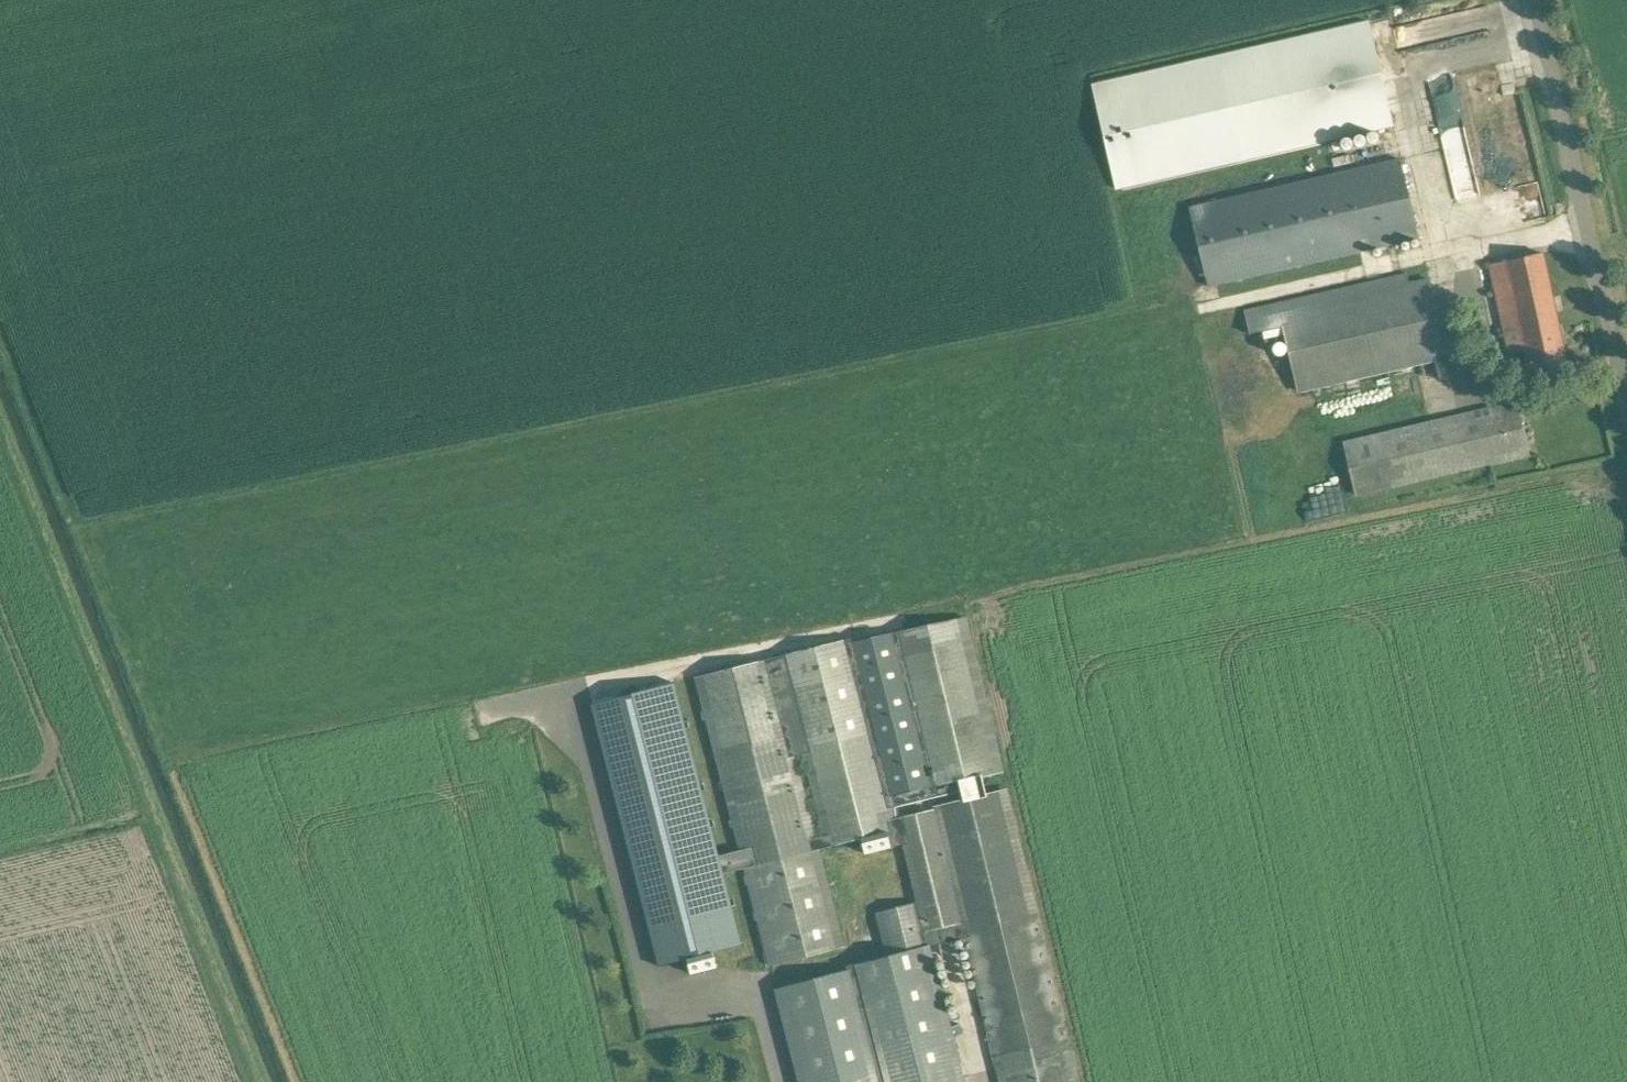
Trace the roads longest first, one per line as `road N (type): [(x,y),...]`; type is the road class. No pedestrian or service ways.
road 1 (unclassified): [(1626,402),(1536,0)]

